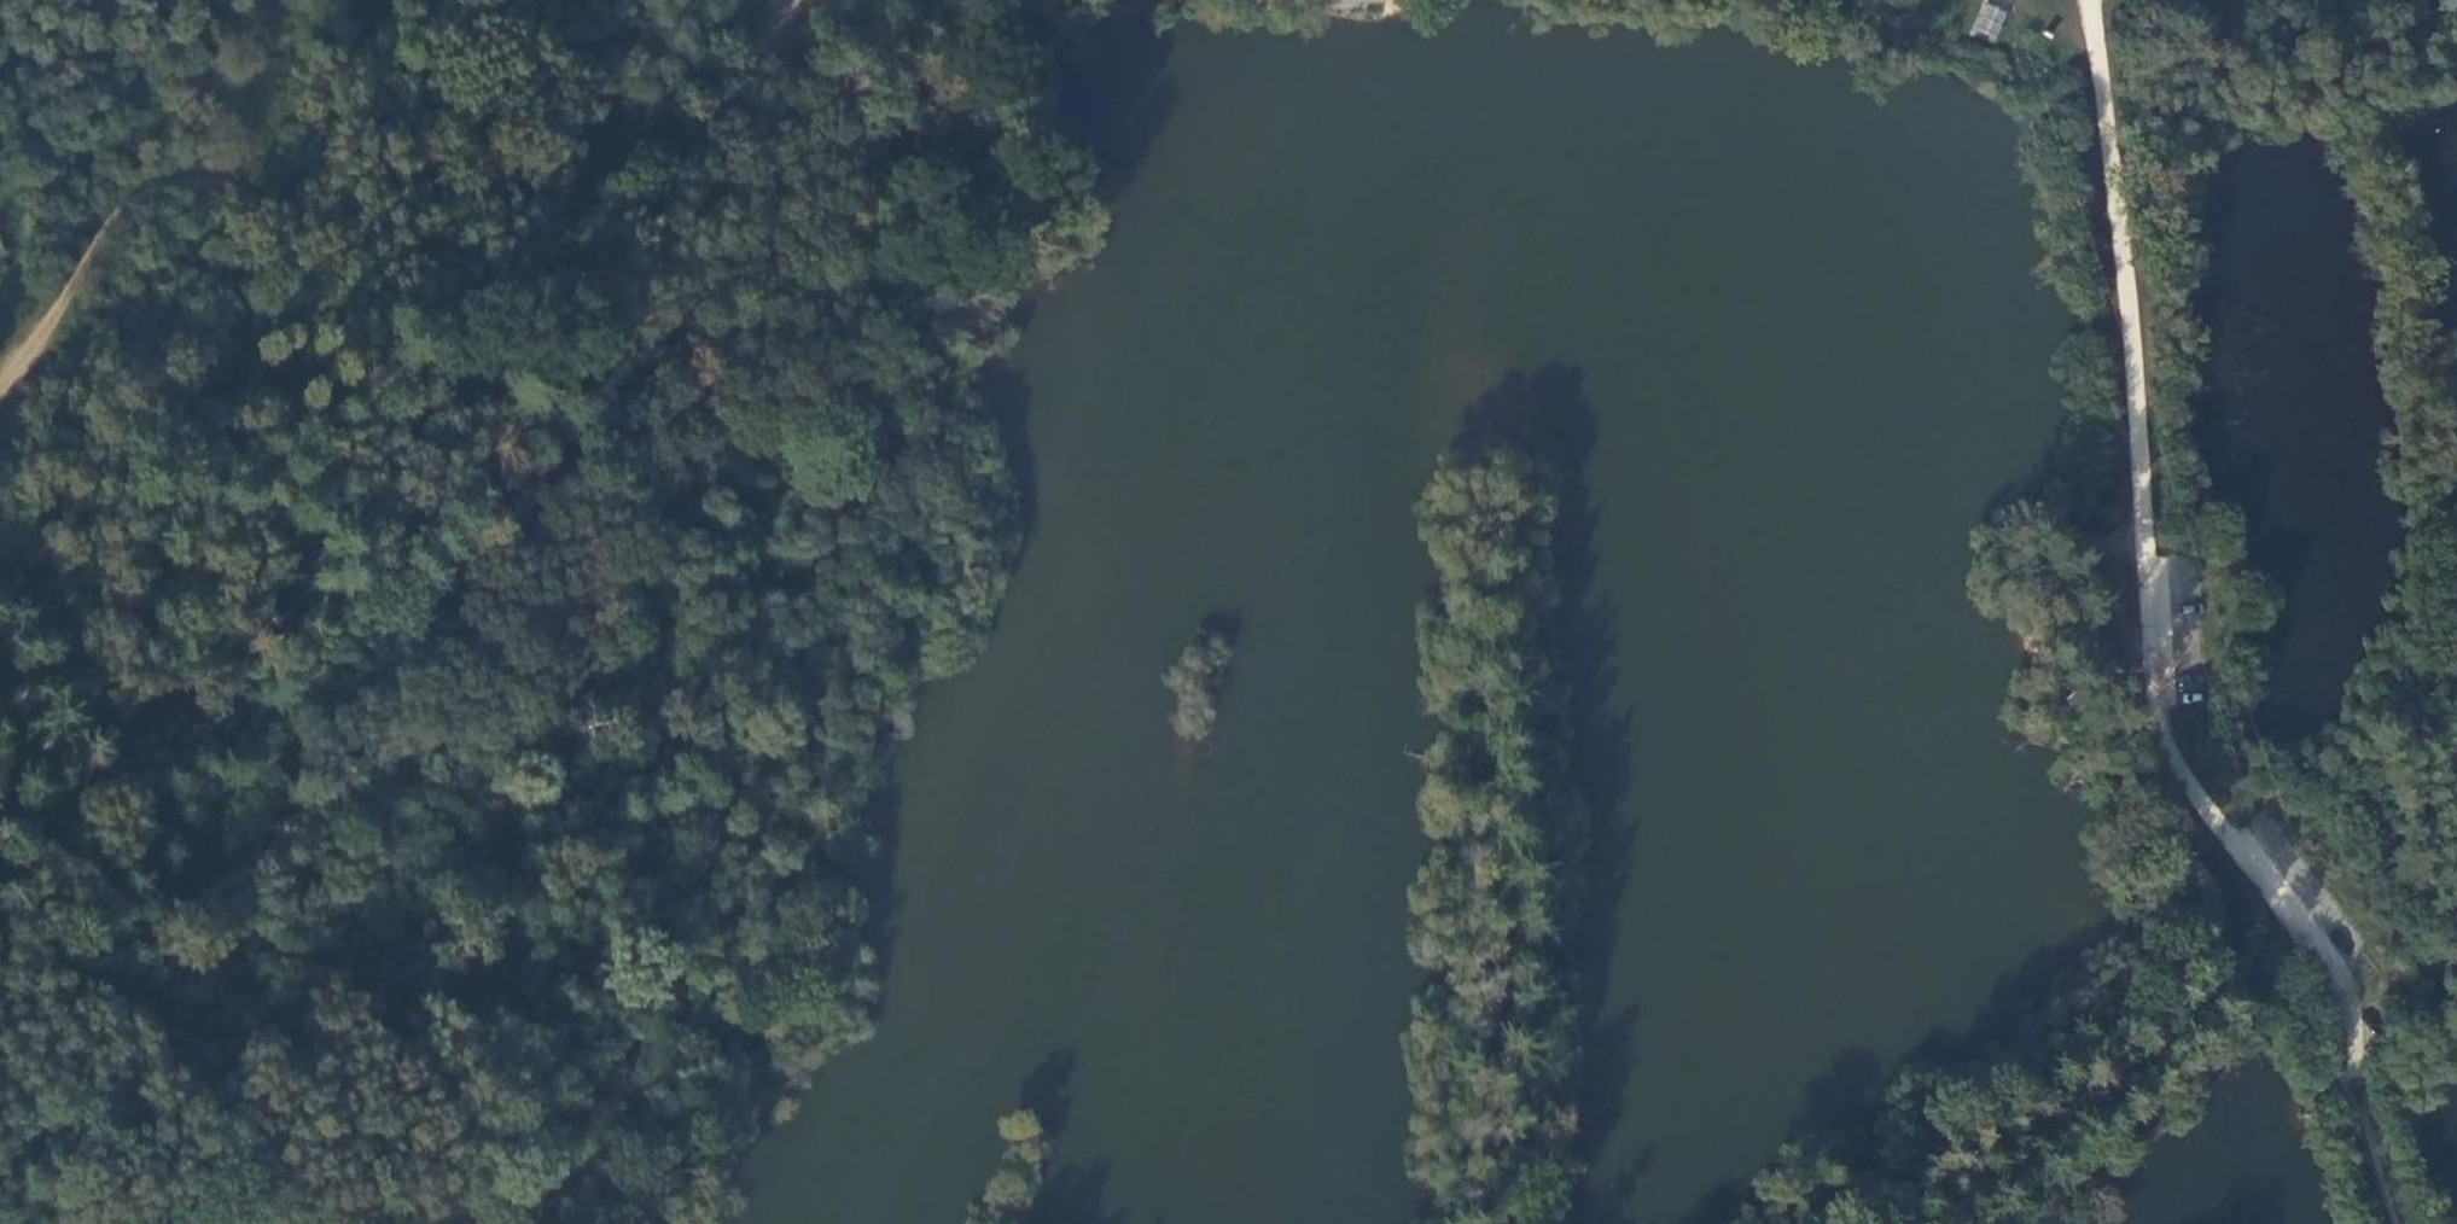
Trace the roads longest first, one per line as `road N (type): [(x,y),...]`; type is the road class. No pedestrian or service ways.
road 1 (track): [(2361,1049),(2329,951),(2191,788),(2172,743),(2139,387),(2076,0)]
road 2 (track): [(792,0),(678,185),(410,266),(305,243),(230,195),(161,191),(6,407)]

